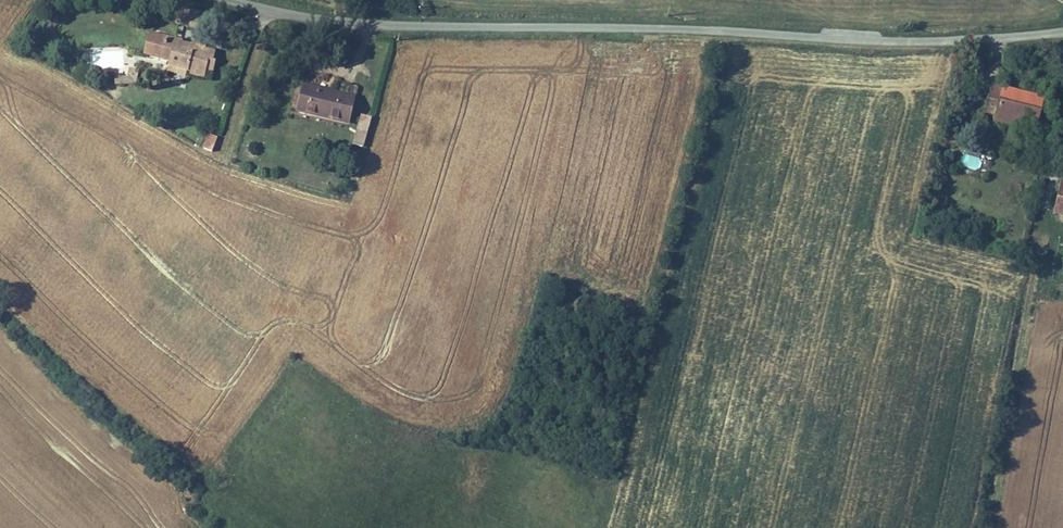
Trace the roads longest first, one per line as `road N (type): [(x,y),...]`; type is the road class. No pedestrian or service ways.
road 1 (unclassified): [(1062,31),(902,42),(370,26),(228,0)]
road 2 (track): [(984,527),(1062,146)]

